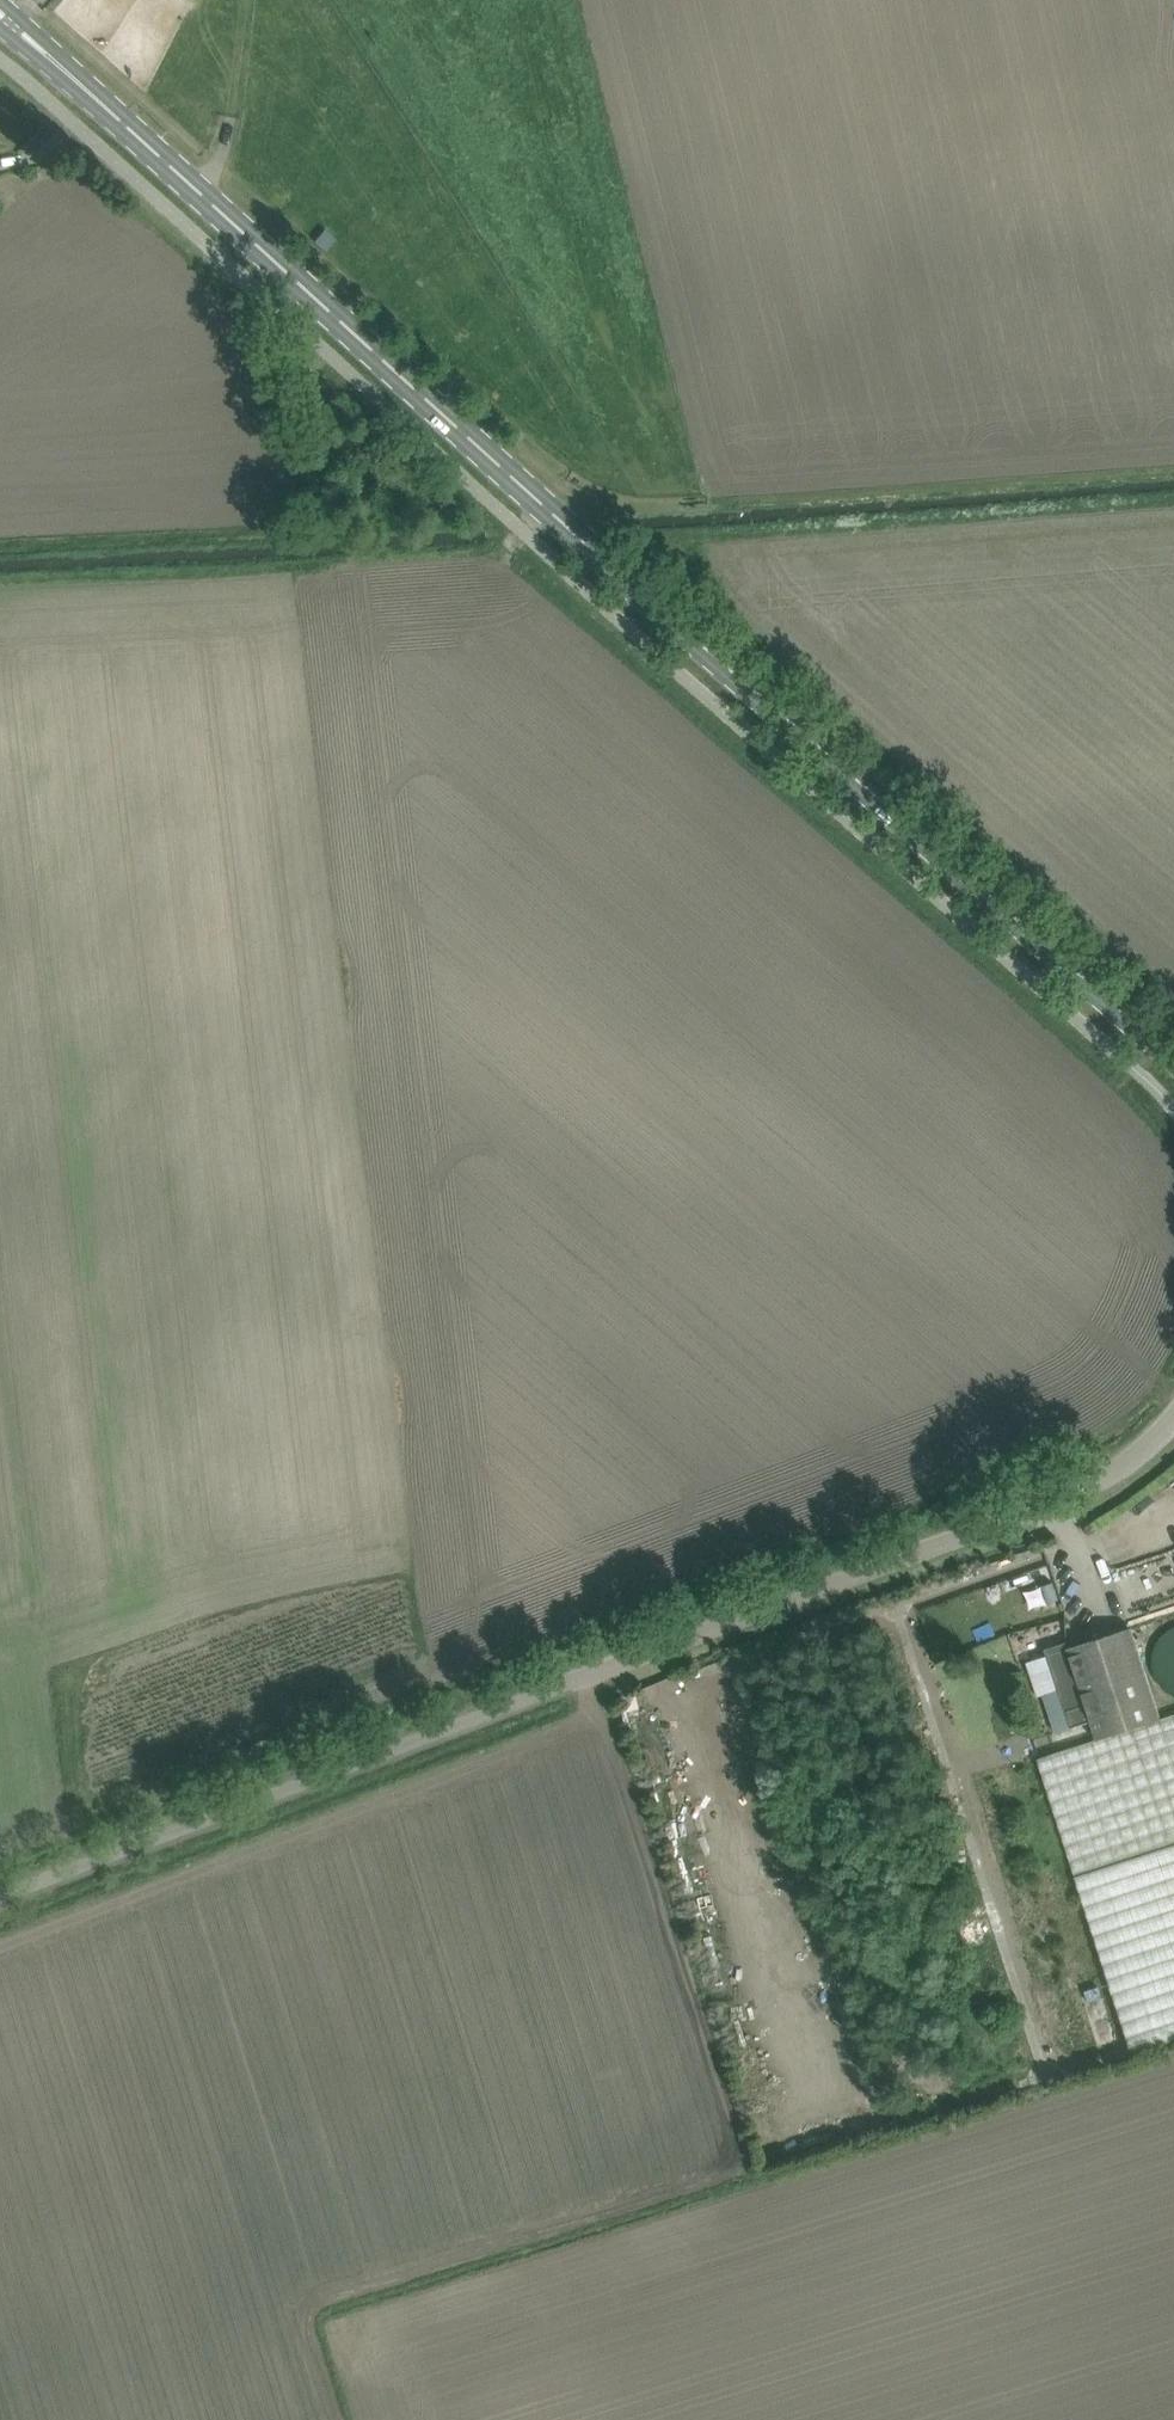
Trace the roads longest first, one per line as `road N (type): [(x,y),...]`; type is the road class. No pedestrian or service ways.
road 1 (secondary): [(1173,1059),(0,20)]
road 2 (unclassified): [(0,1900),(1076,1496),(1173,1419)]
road 3 (track): [(671,538),(457,556)]

